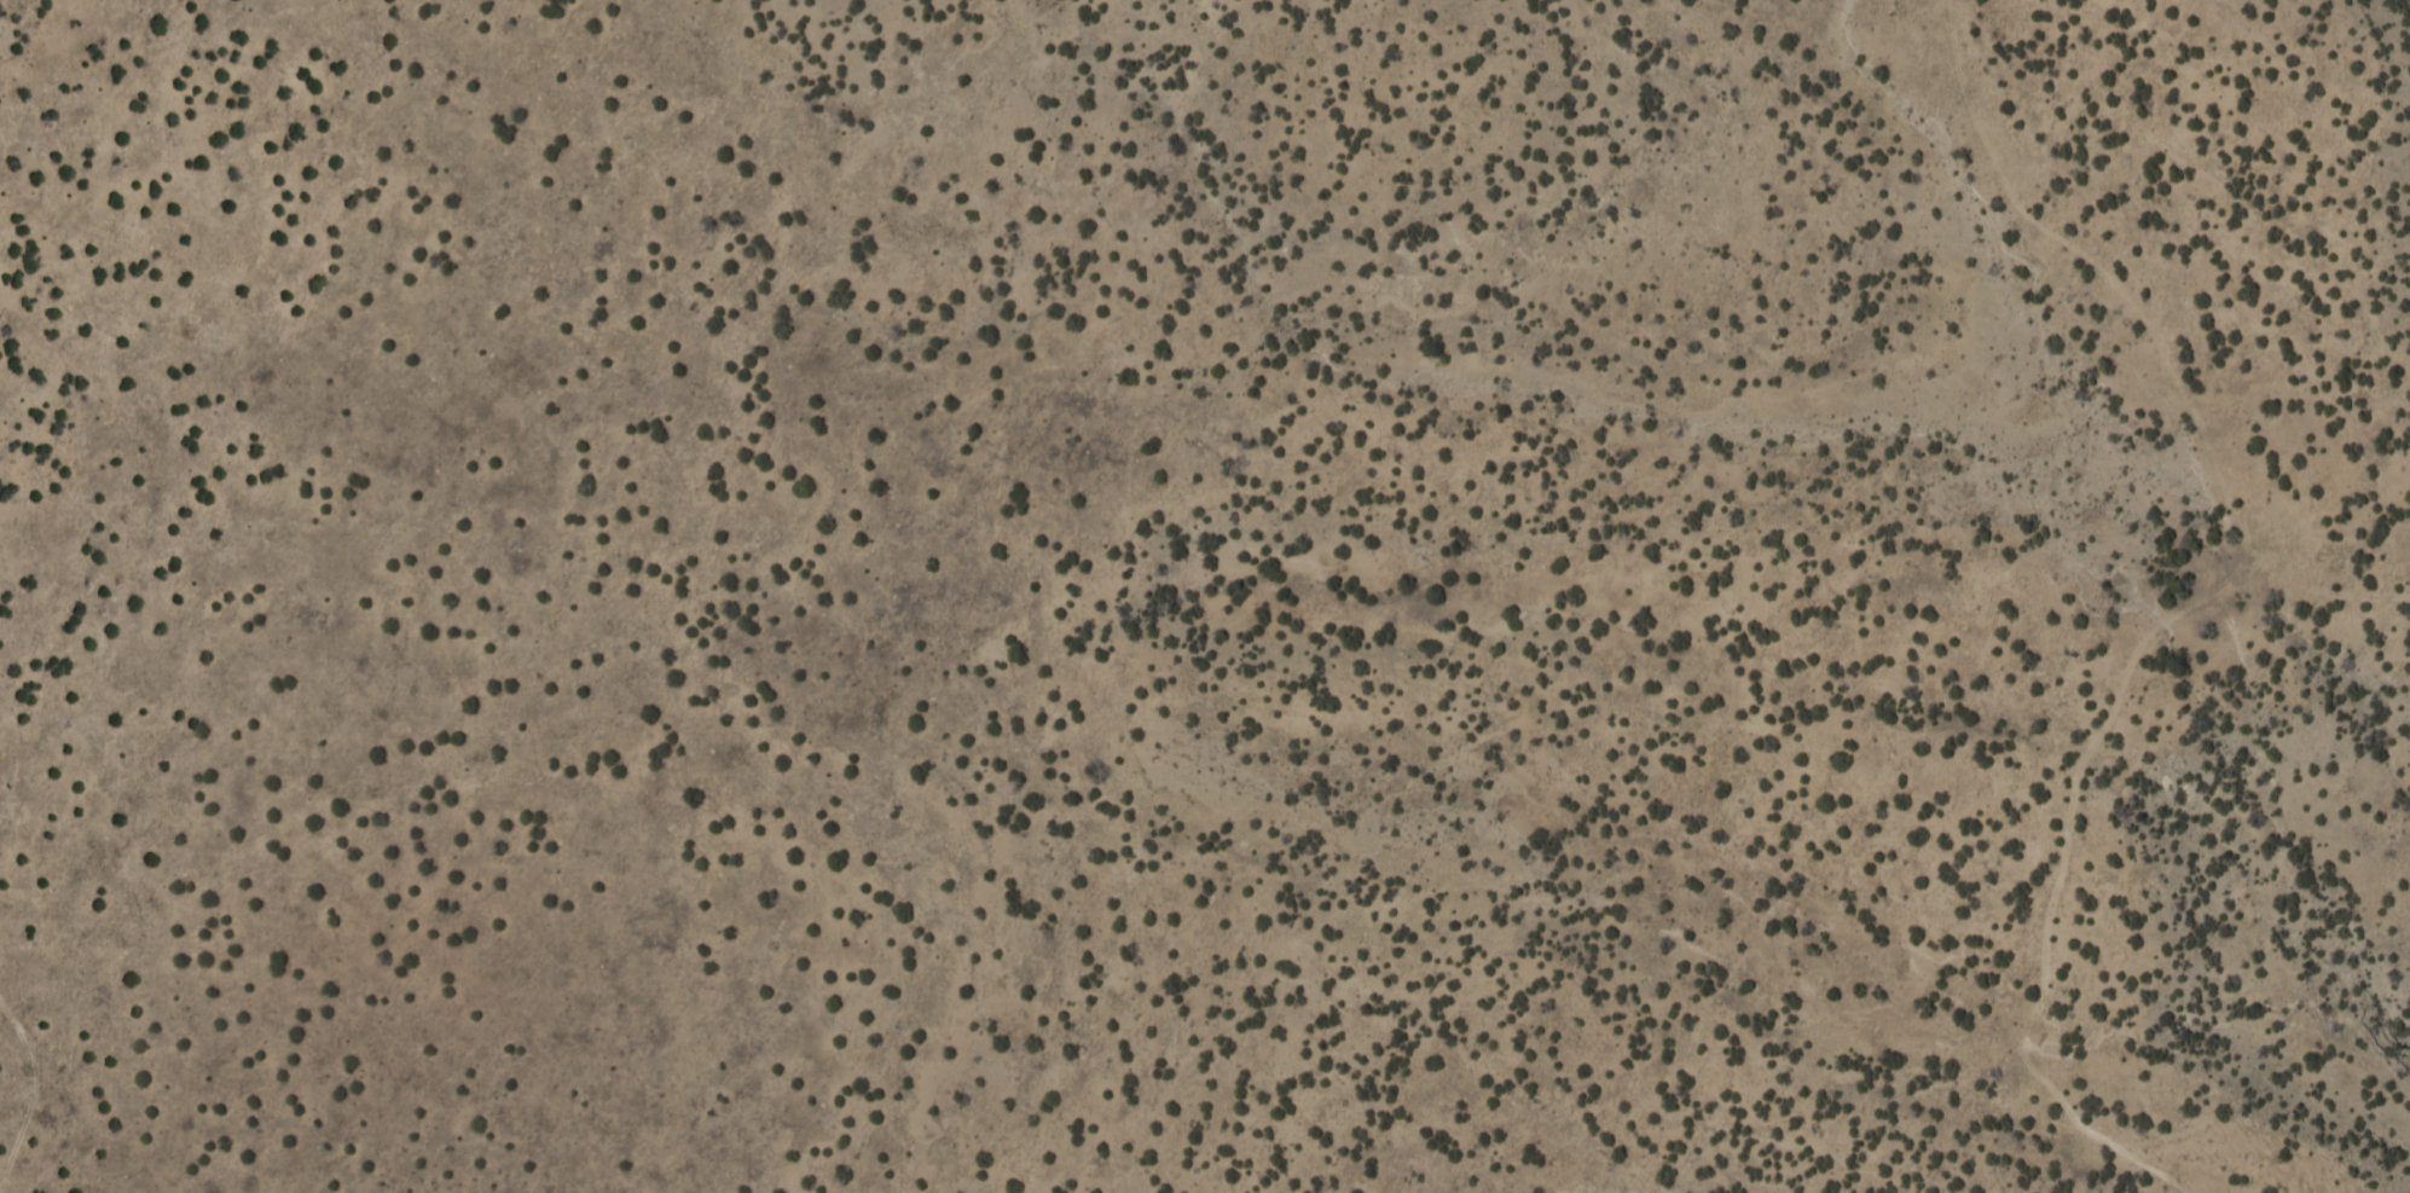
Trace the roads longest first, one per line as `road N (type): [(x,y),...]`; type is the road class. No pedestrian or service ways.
road 1 (residential): [(2145,645),(2045,882),(2045,1058),(2192,1192)]

